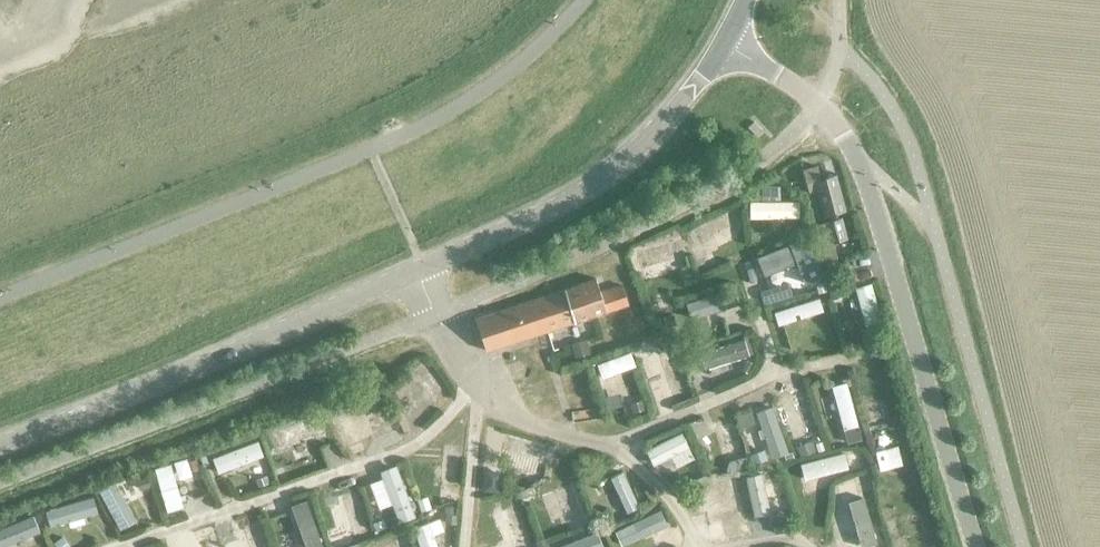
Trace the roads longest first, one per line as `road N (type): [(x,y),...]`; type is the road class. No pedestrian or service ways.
road 1 (tertiary): [(0,446),(95,411),(565,190),(639,133),(717,35)]
road 2 (unclassified): [(978,546),(864,177),(813,108),(717,35)]

